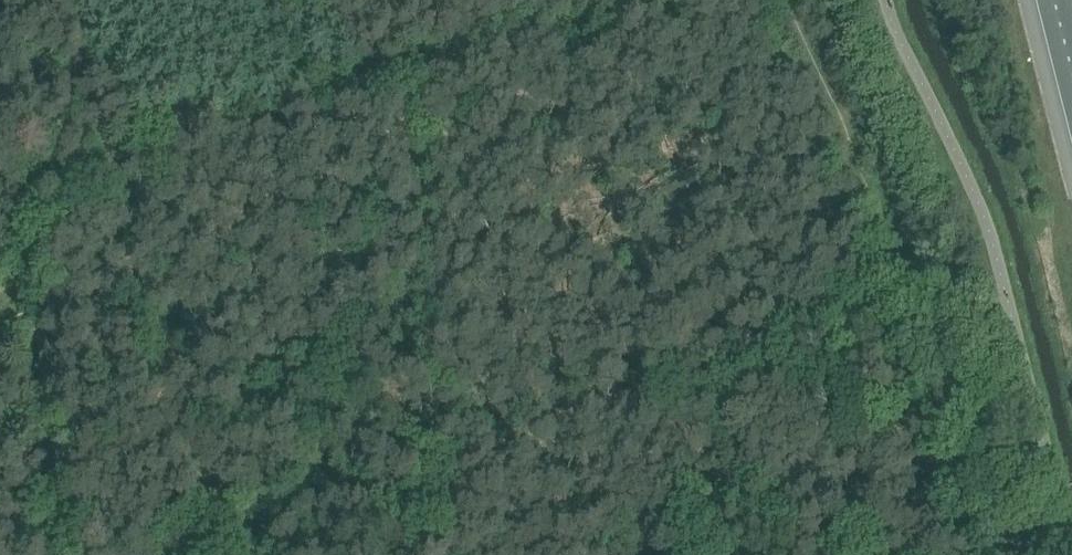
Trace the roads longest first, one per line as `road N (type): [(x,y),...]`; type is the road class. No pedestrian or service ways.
road 1 (track): [(140,157),(39,190),(16,224),(22,313),(0,316)]
road 2 (track): [(22,313),(43,554)]

